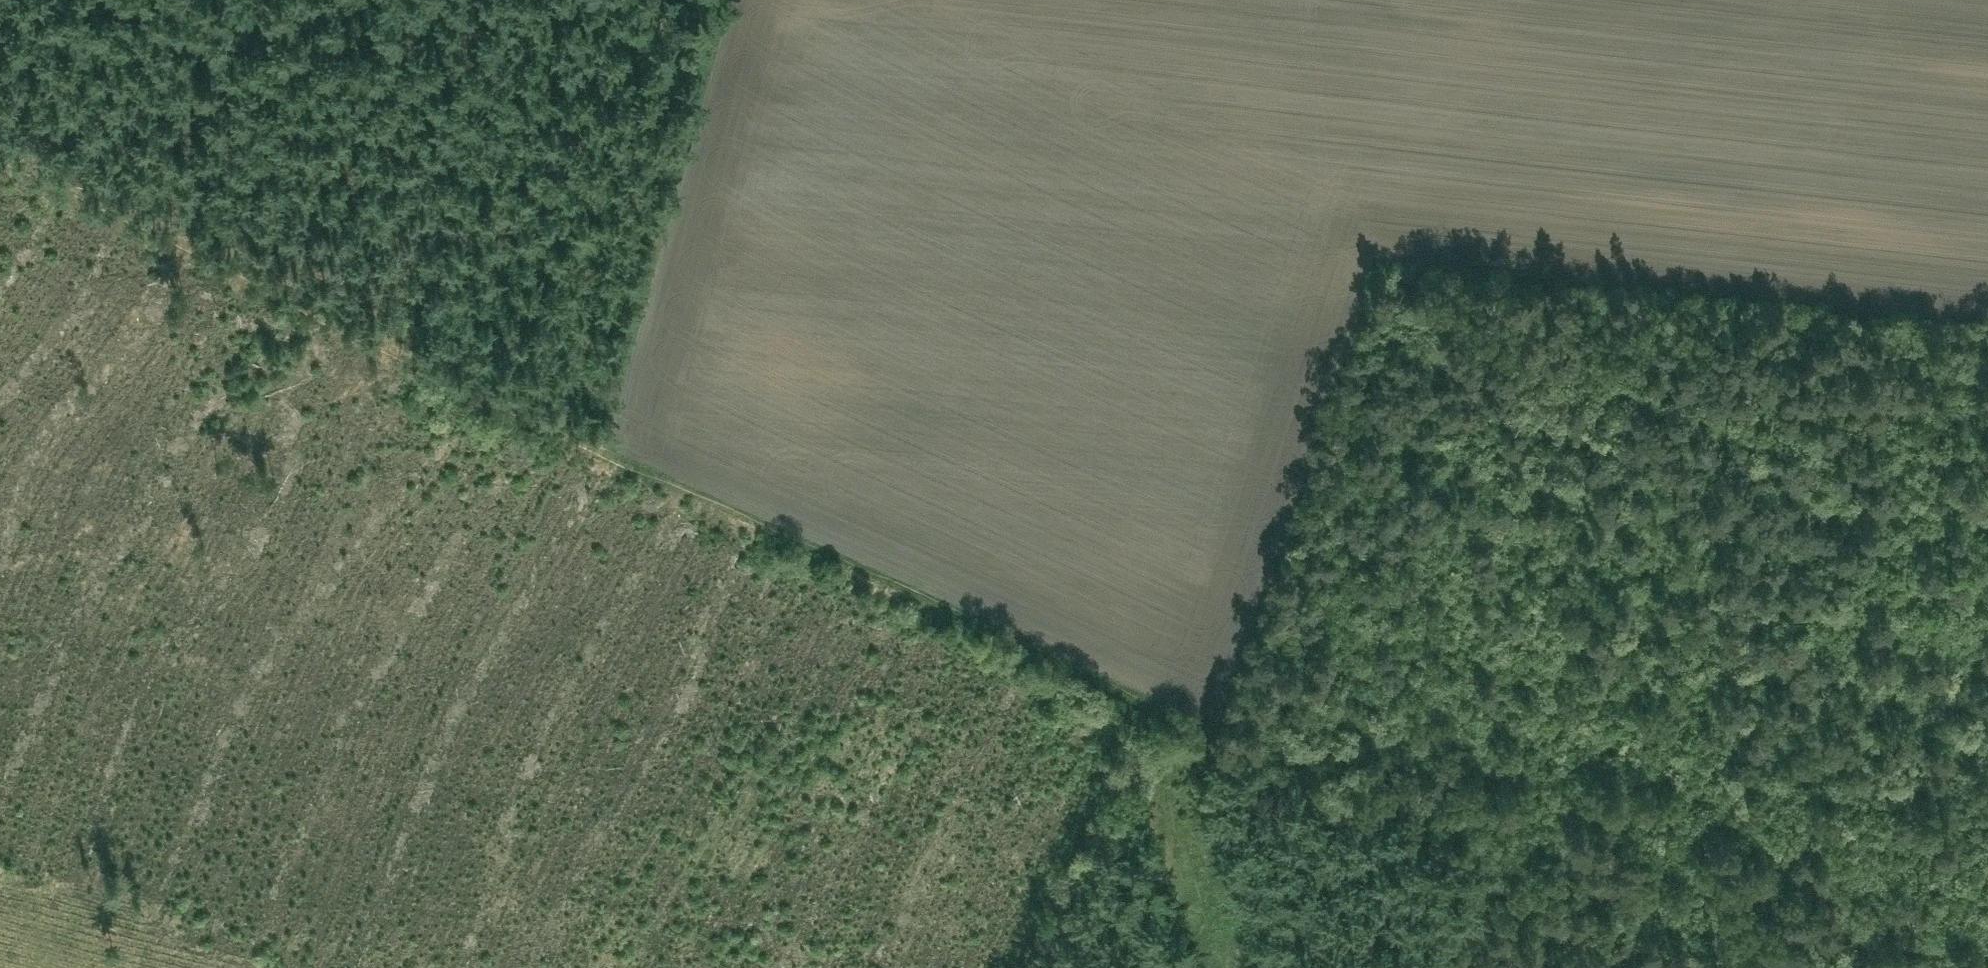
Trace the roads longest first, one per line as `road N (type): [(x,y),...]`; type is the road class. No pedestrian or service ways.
road 1 (track): [(596,462),(0,160)]
road 2 (track): [(1016,967),(1121,717)]

